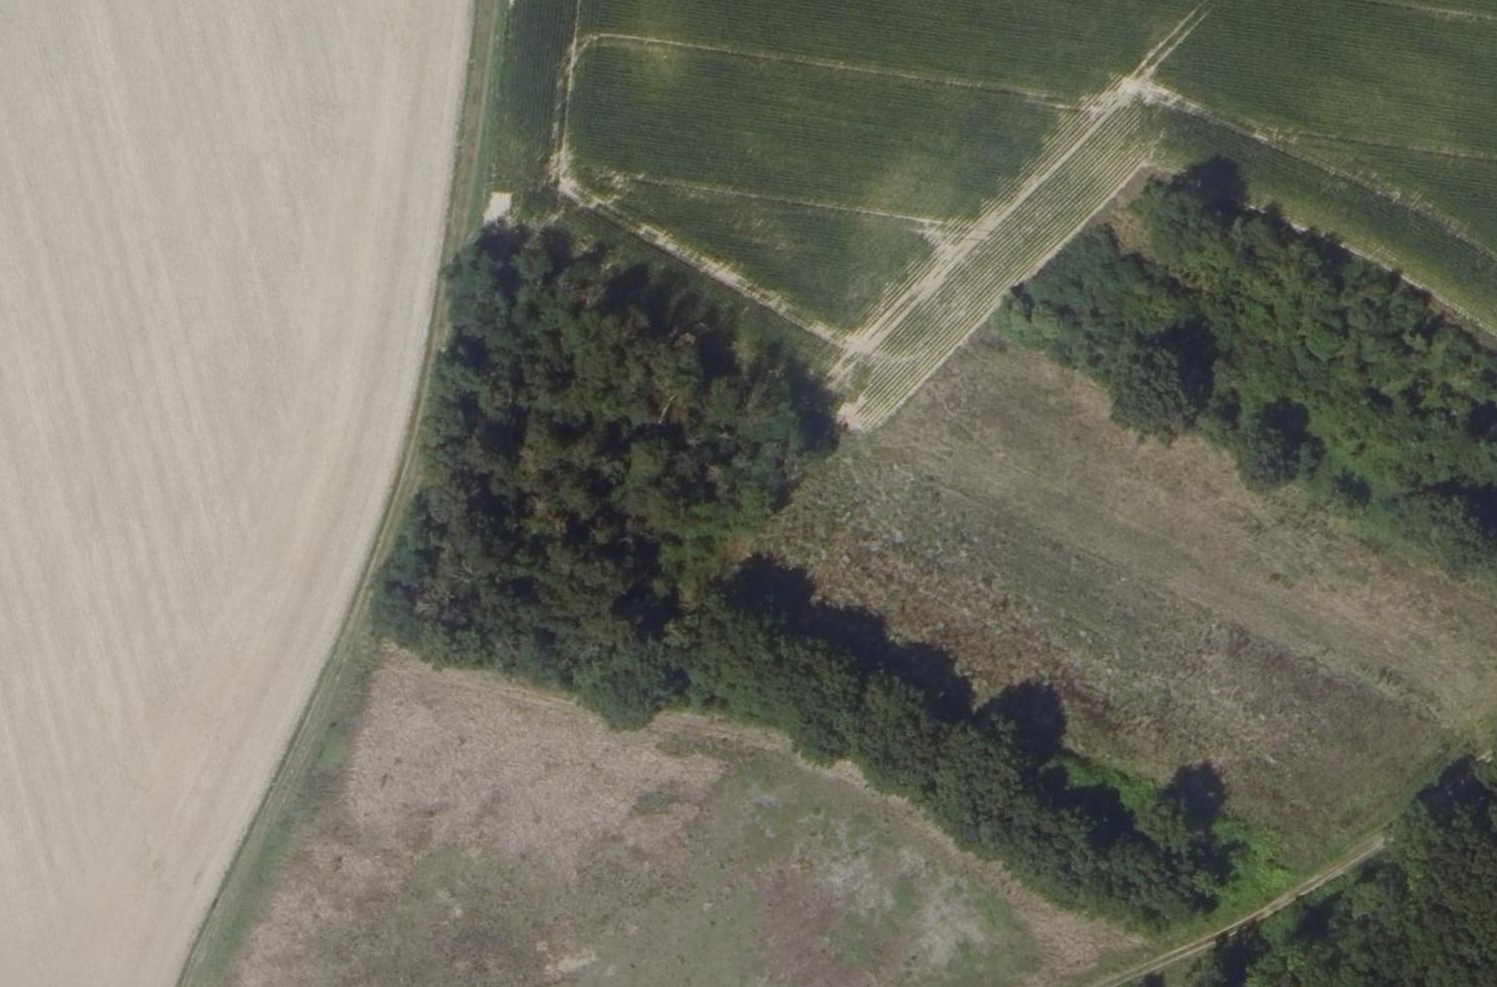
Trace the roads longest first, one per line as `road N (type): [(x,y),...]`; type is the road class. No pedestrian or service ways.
road 1 (track): [(488,0),(428,446),(348,672),(200,986)]
road 2 (track): [(1119,986),(1286,910),(1496,766)]

